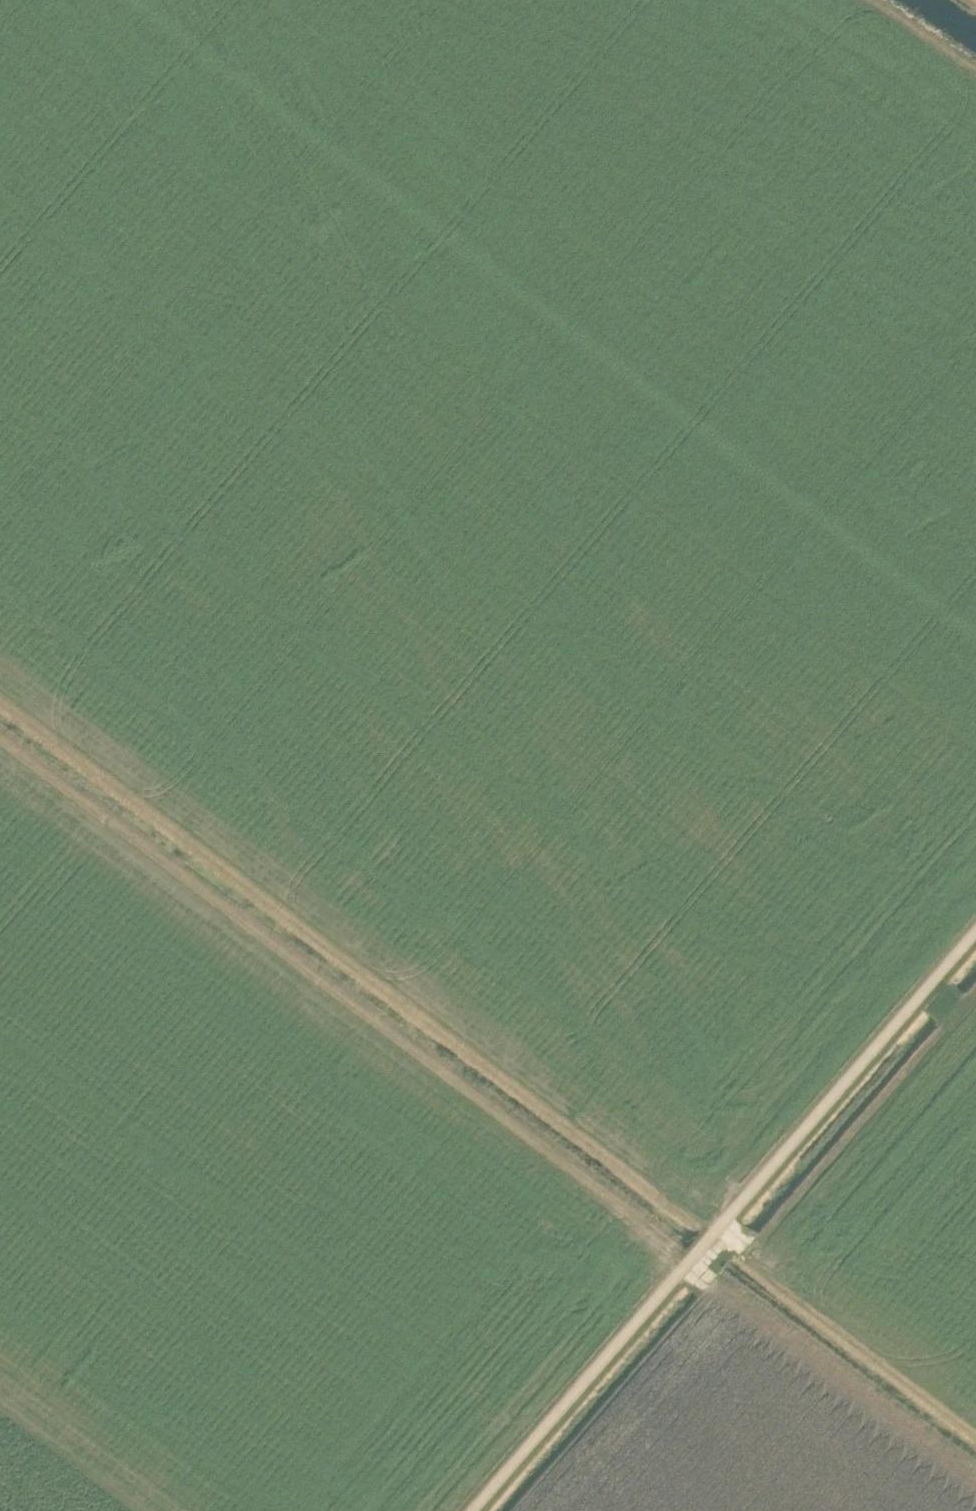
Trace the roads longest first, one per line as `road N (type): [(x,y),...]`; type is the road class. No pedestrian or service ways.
road 1 (track): [(862,0),(975,76)]

